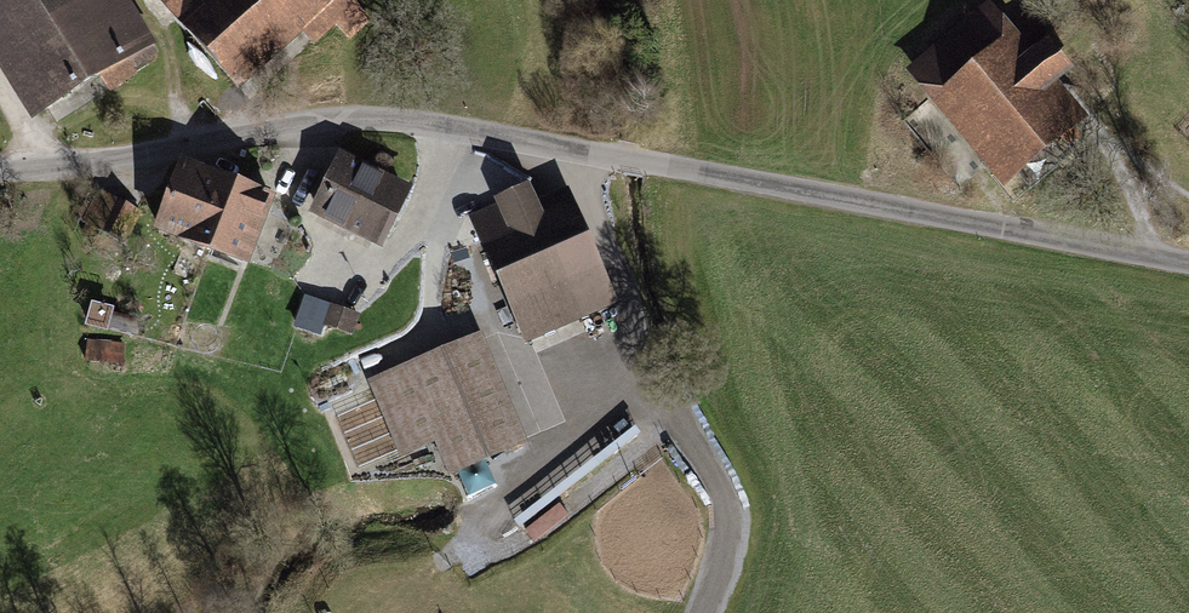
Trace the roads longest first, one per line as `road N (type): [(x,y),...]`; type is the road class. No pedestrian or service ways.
road 1 (unclassified): [(1188,265),(668,167),(367,122),(0,172)]
road 2 (track): [(705,612),(721,584),(729,516),(653,382),(566,149)]

